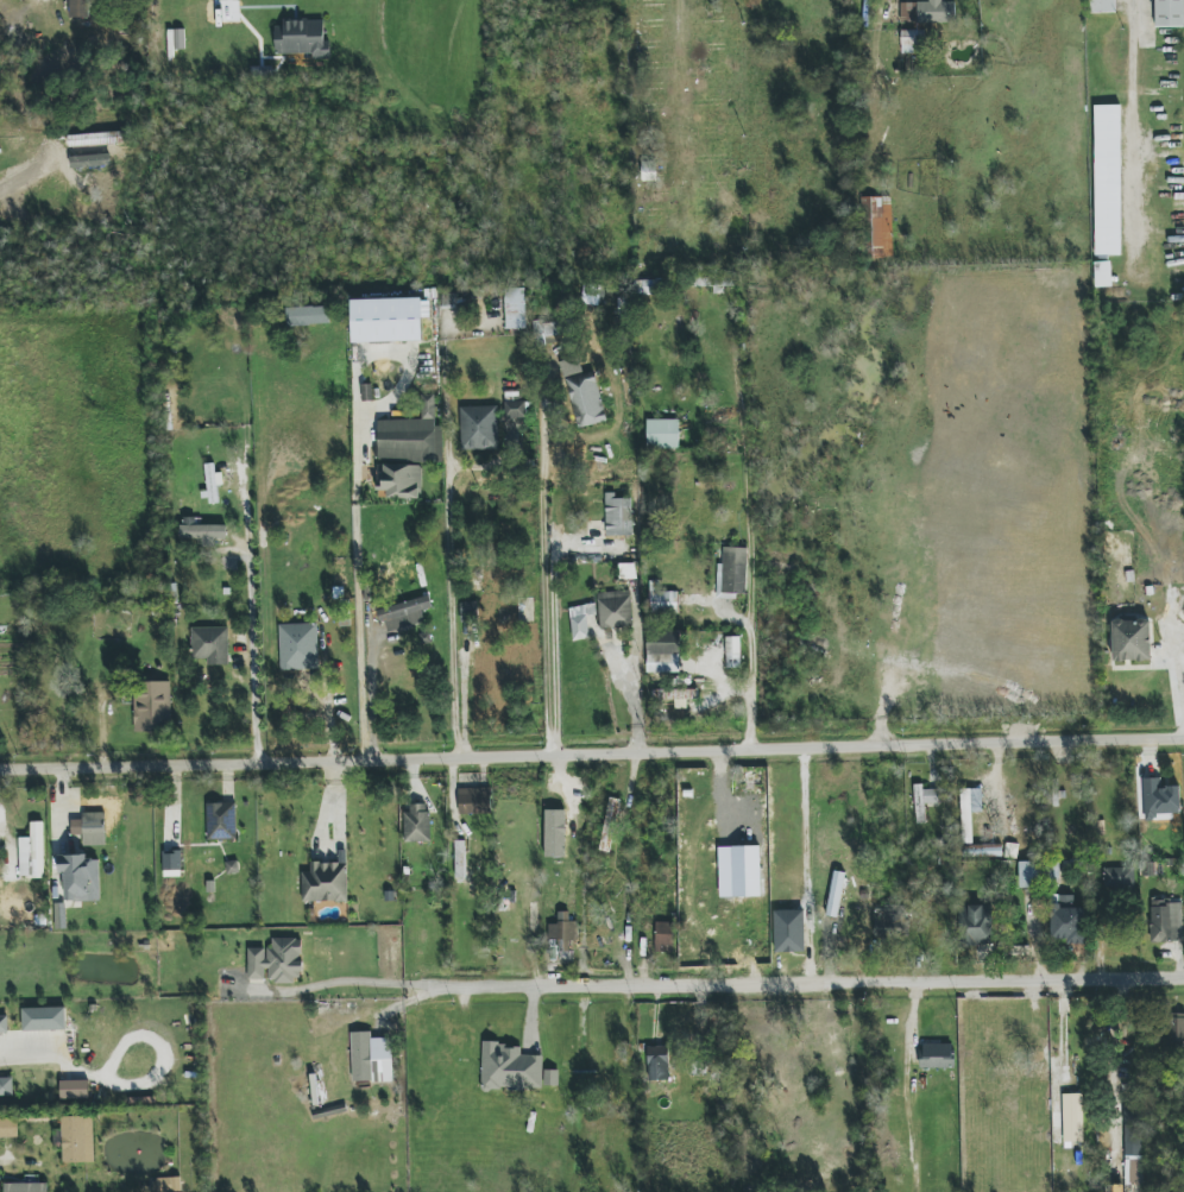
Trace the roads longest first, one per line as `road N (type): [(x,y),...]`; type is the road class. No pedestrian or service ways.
road 1 (residential): [(1183,737),(489,752),(370,765),(0,768)]
road 2 (residential): [(1183,978),(426,985)]
road 3 (residential): [(685,0),(695,248)]

